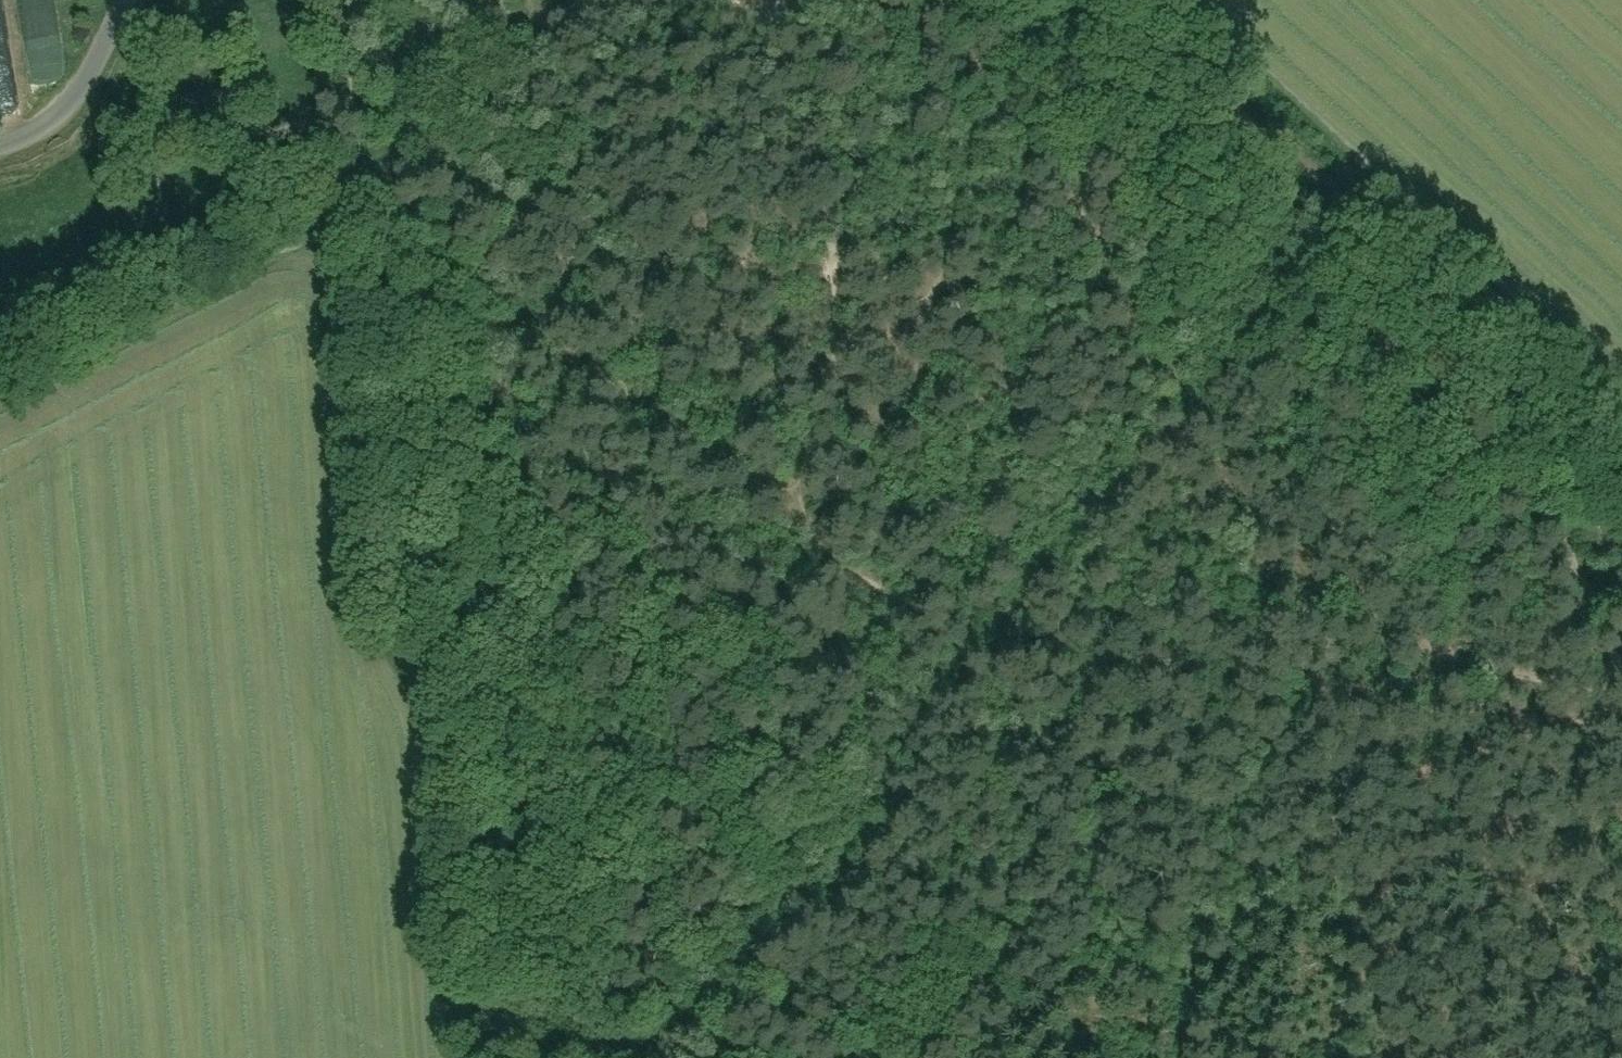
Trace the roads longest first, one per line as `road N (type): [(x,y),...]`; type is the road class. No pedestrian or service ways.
road 1 (track): [(955,664),(1388,807),(1621,812)]
road 2 (residential): [(0,143),(59,107),(117,0)]

